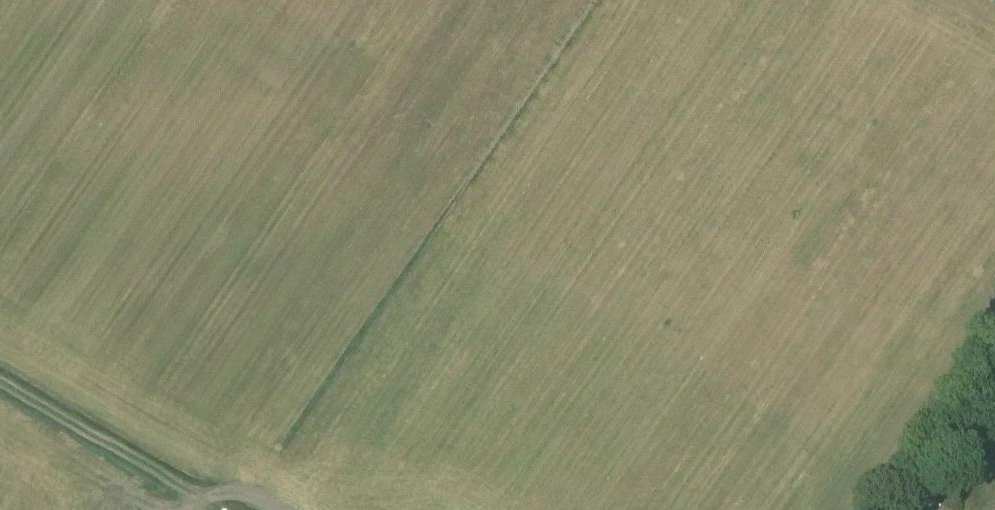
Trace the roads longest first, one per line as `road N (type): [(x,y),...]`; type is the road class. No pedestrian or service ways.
road 1 (unclassified): [(912,509),(994,396)]

